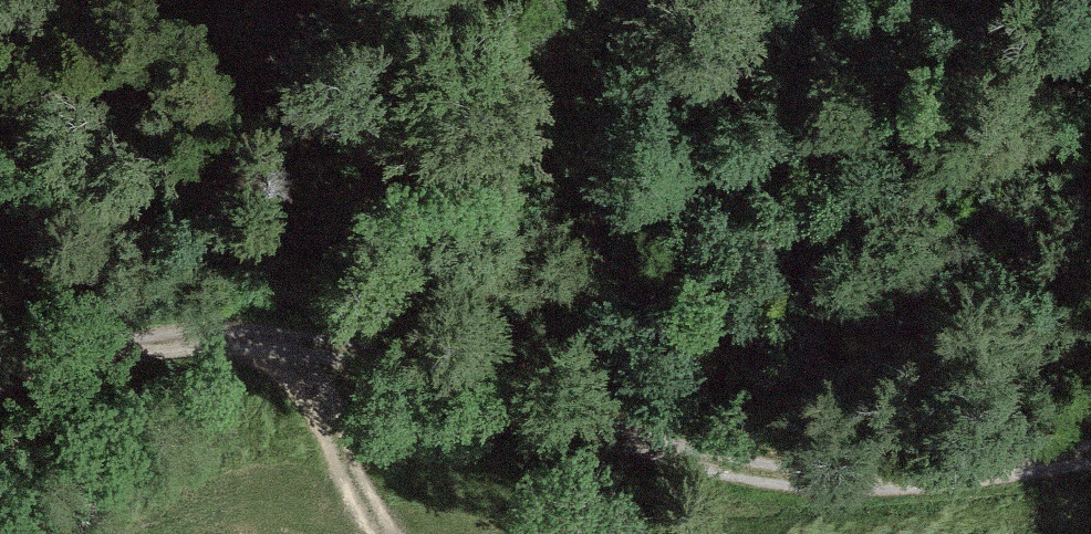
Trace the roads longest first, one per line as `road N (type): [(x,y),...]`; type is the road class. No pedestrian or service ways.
road 1 (track): [(0,372),(165,335),(292,350),(457,394),(680,467),(820,482),(1090,445)]
road 2 (track): [(137,341),(215,235),(336,188),(663,188),(788,161),(988,81),(1090,26)]

